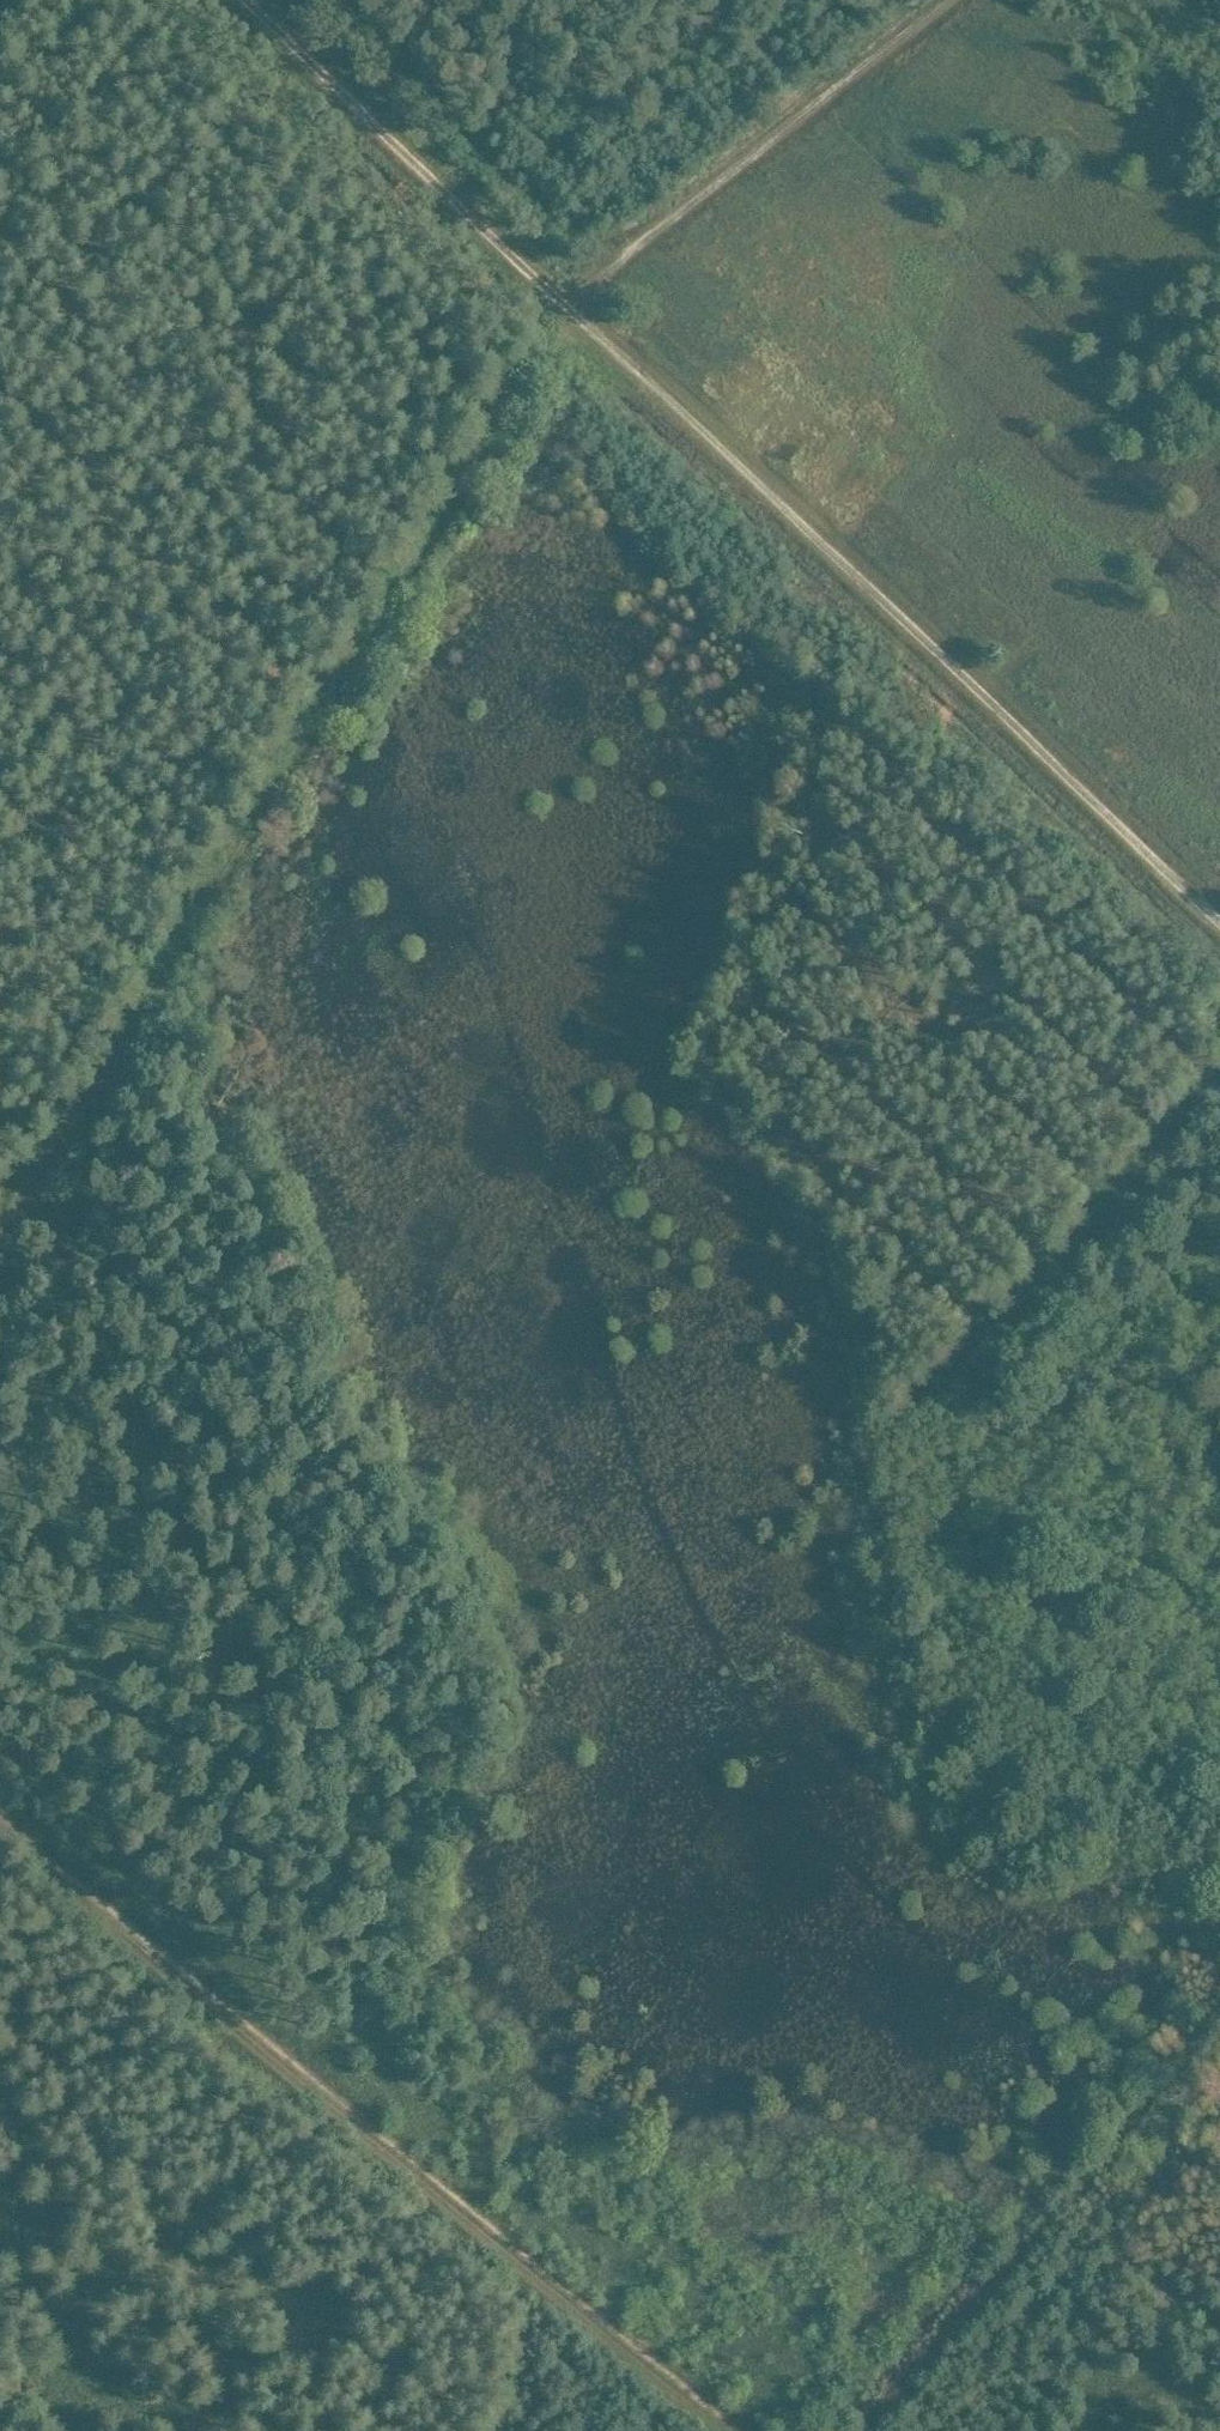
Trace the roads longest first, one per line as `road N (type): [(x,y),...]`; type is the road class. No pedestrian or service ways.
road 1 (track): [(0,1839),(715,2430)]
road 2 (track): [(1219,921),(563,304)]
road 3 (track): [(1219,2011),(864,2430)]
road 4 (track): [(563,304),(949,0)]
road 5 (track): [(563,304),(246,0)]

